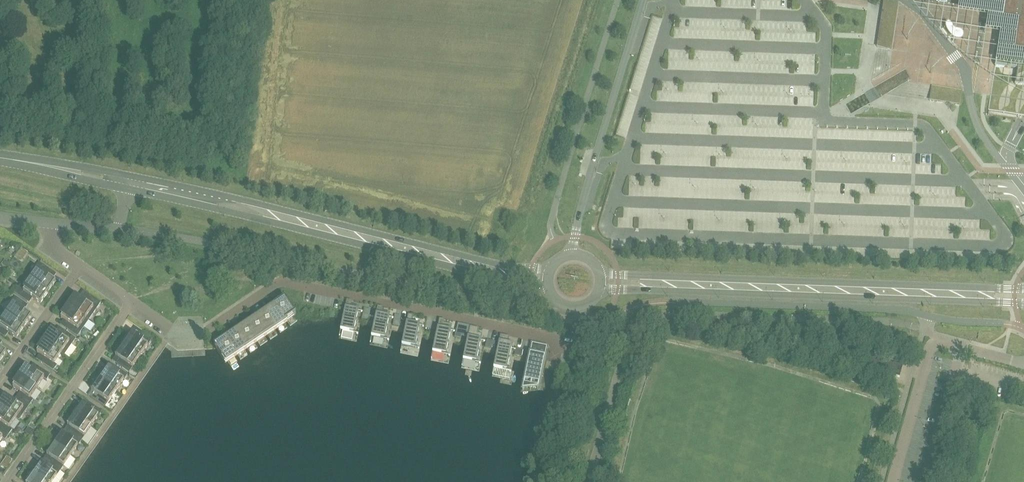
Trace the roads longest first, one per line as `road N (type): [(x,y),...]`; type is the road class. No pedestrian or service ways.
road 1 (residential): [(133,303),(186,339),(277,284),(576,341)]
road 2 (tertiary): [(129,189),(549,288)]
road 3 (tertiary): [(551,268),(510,266),(131,176)]
road 4 (tertiary): [(599,291),(1023,304)]
road 5 (tertiary): [(1023,288),(600,272)]
road 6 (residential): [(133,303),(4,481)]
road 7 (residential): [(0,380),(82,265)]

